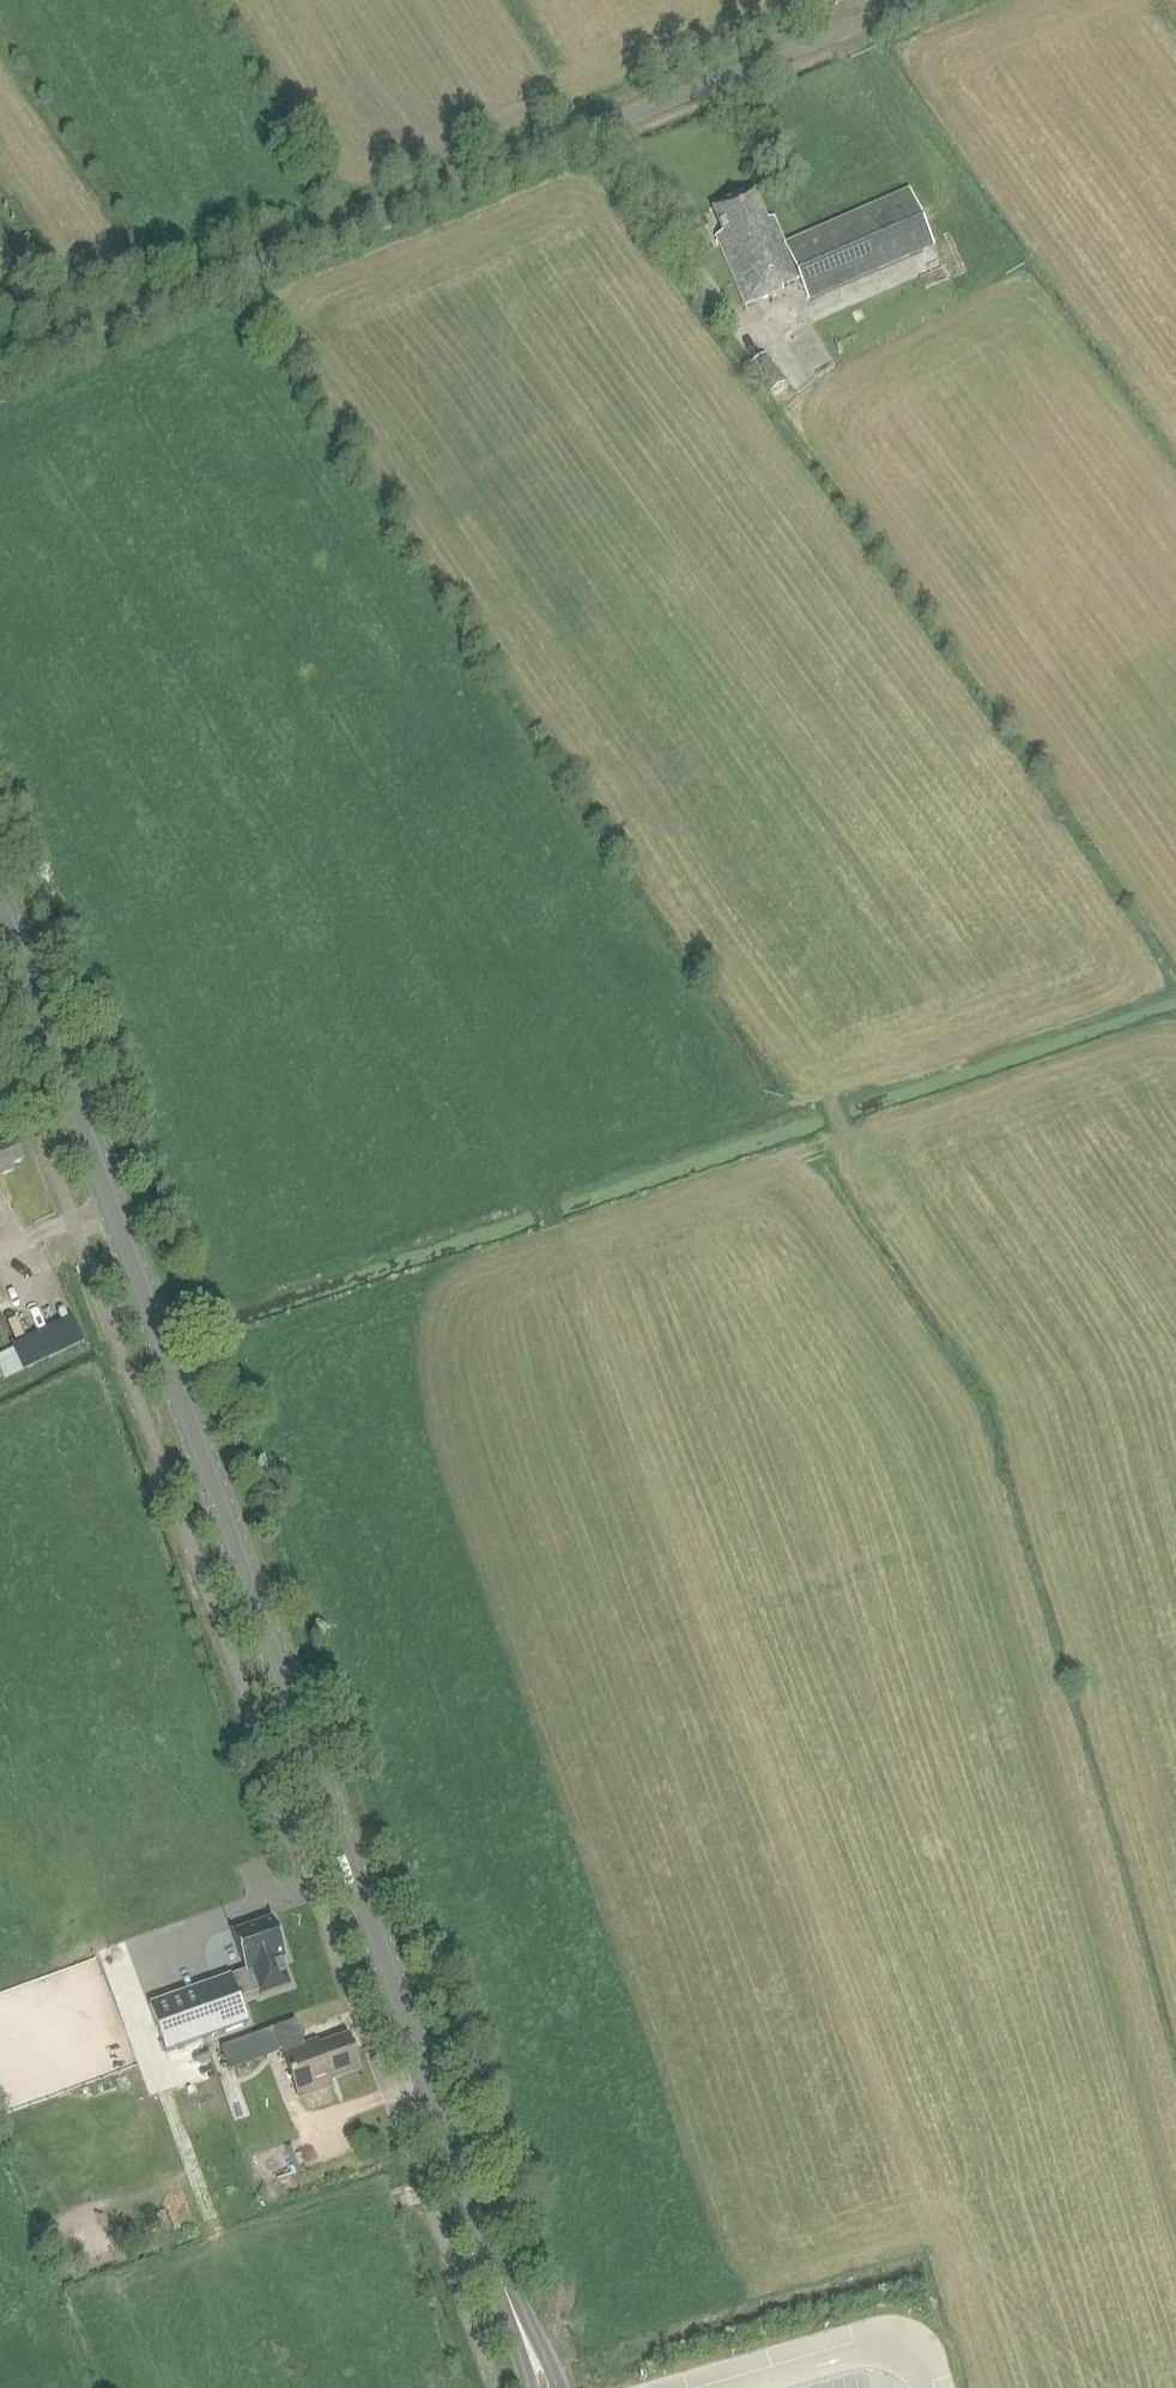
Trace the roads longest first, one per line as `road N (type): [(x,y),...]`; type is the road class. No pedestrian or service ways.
road 1 (secondary): [(491,2251),(86,1137),(0,925)]
road 2 (unclassified): [(0,370),(934,0)]
road 3 (secondary): [(559,2387),(491,2251)]
road 4 (secondary): [(491,2251),(528,2387)]

